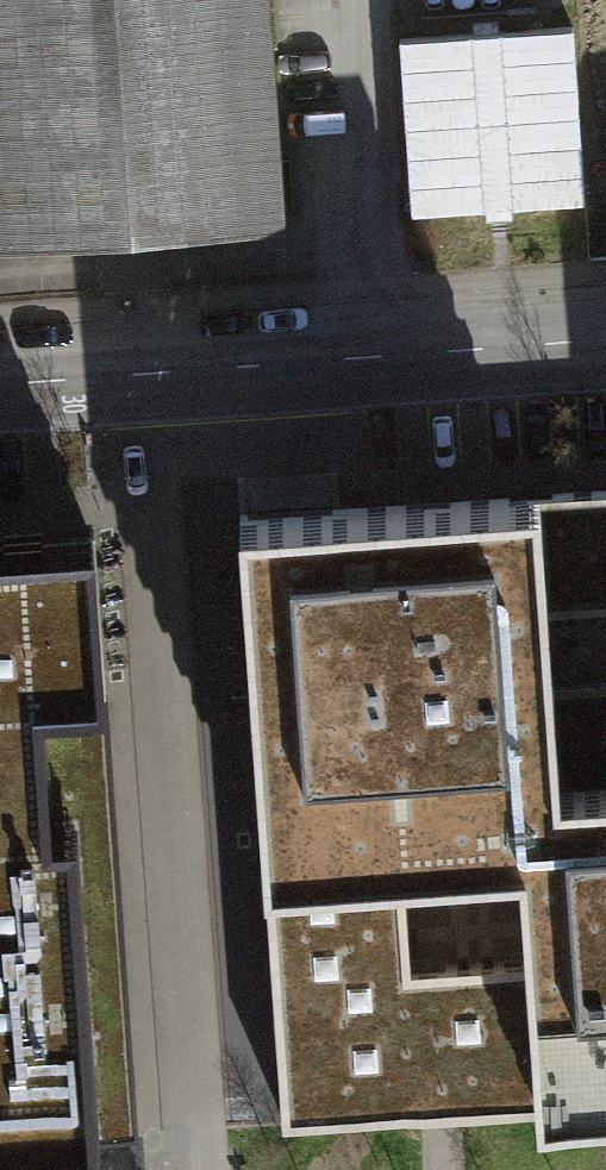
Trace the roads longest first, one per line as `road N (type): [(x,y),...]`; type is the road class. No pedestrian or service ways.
road 1 (residential): [(605,338),(0,382)]

